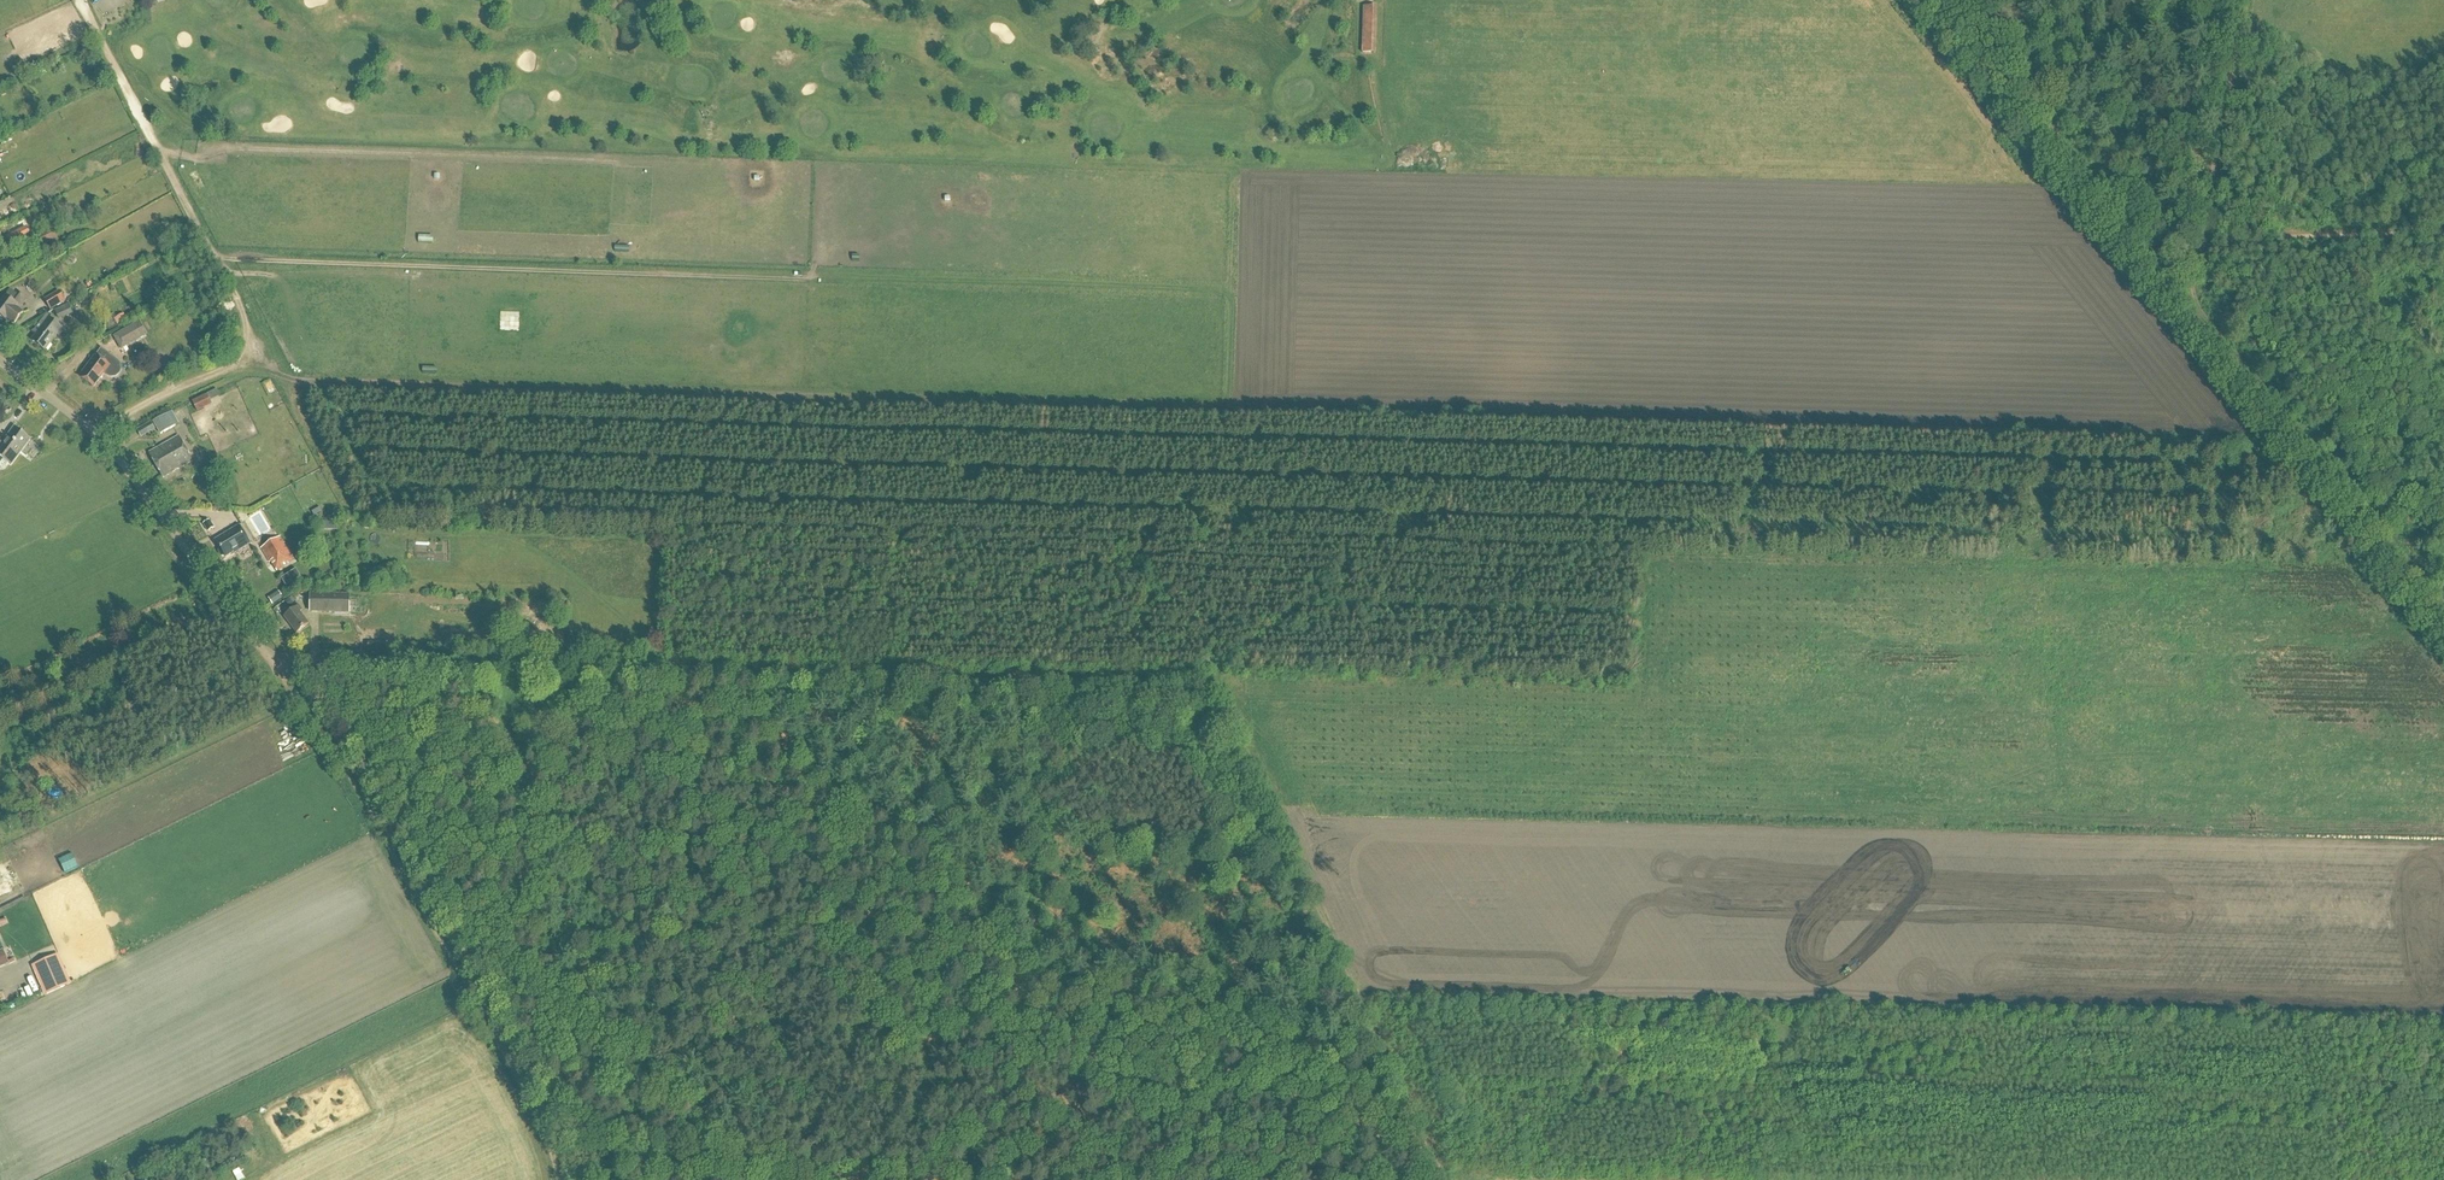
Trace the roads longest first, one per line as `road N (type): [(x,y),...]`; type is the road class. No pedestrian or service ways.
road 1 (track): [(831,672),(1204,685),(1305,604),(1635,617)]
road 2 (track): [(270,661),(337,755),(466,984),(559,1179)]
road 3 (track): [(81,0),(246,324),(236,365),(96,434)]
road 4 (track): [(2443,242),(2199,246),(2246,0)]
road 5 (track): [(270,661),(675,674)]
road 6 (residential): [(262,649),(96,434),(0,363)]
road 7 (track): [(675,674),(831,672)]

